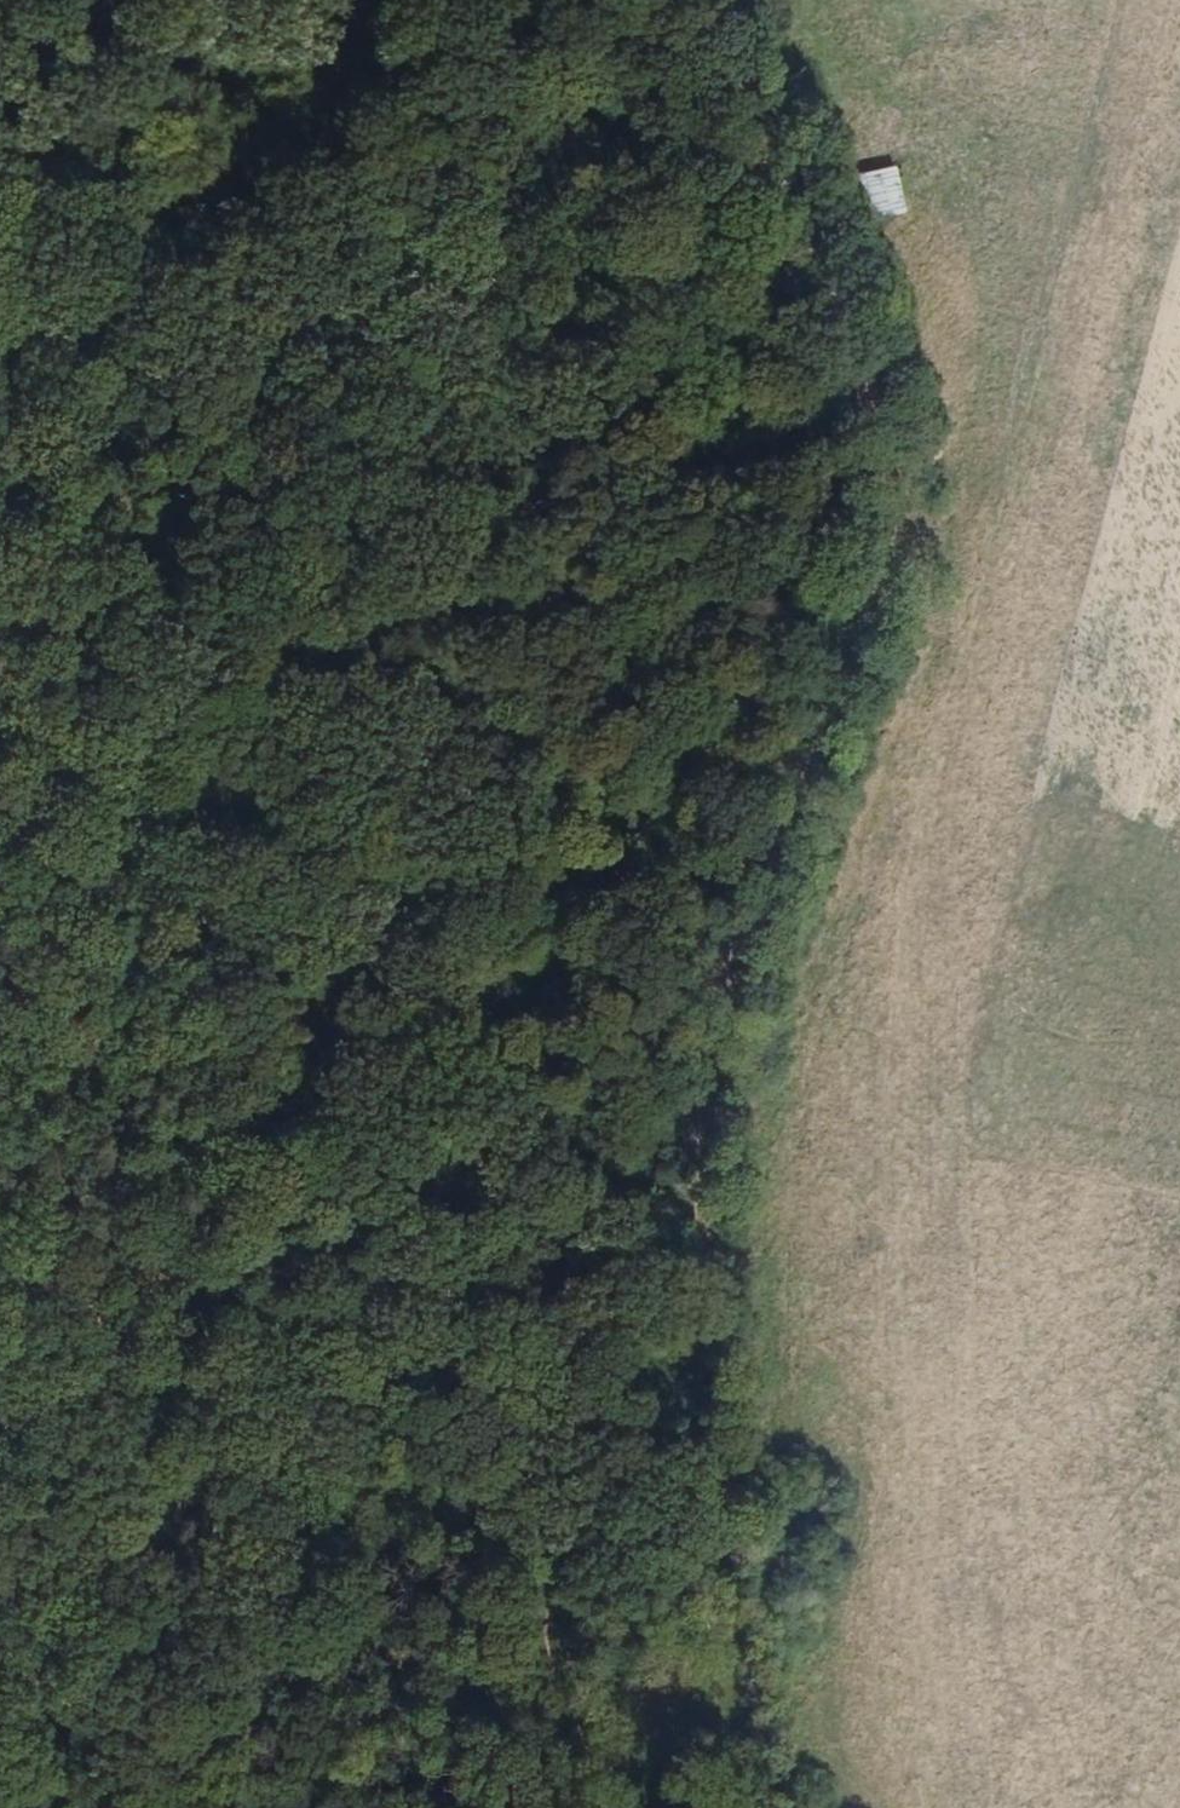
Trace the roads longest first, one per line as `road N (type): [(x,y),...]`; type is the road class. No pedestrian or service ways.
road 1 (track): [(692,0),(859,597),(672,1068),(725,1807)]

